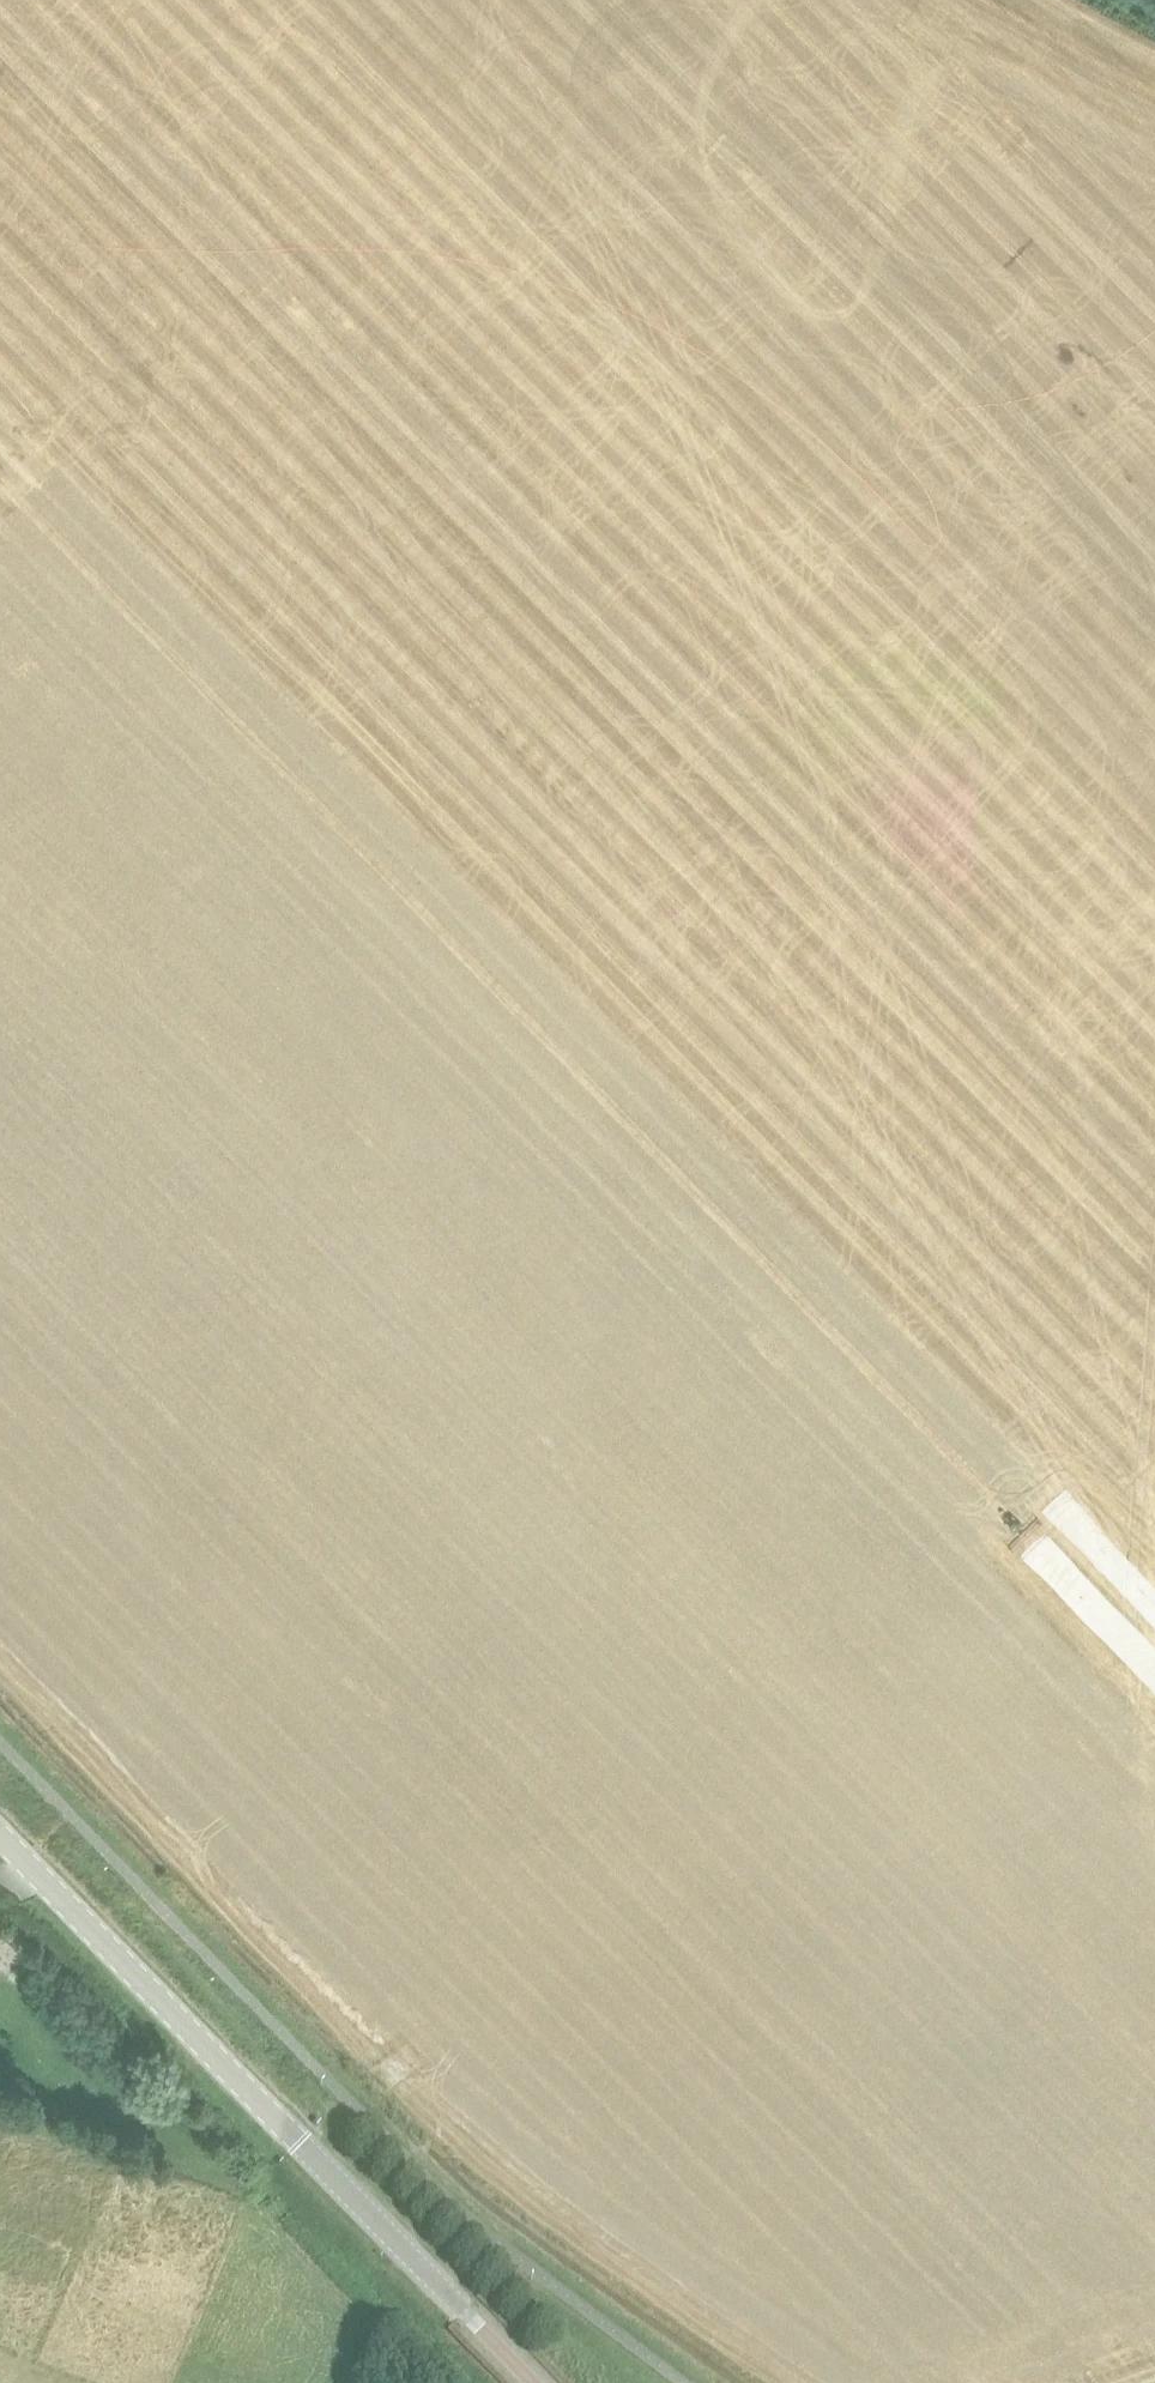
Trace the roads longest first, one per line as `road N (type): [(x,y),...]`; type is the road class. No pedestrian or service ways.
road 1 (secondary): [(534,2382),(0,1836)]

